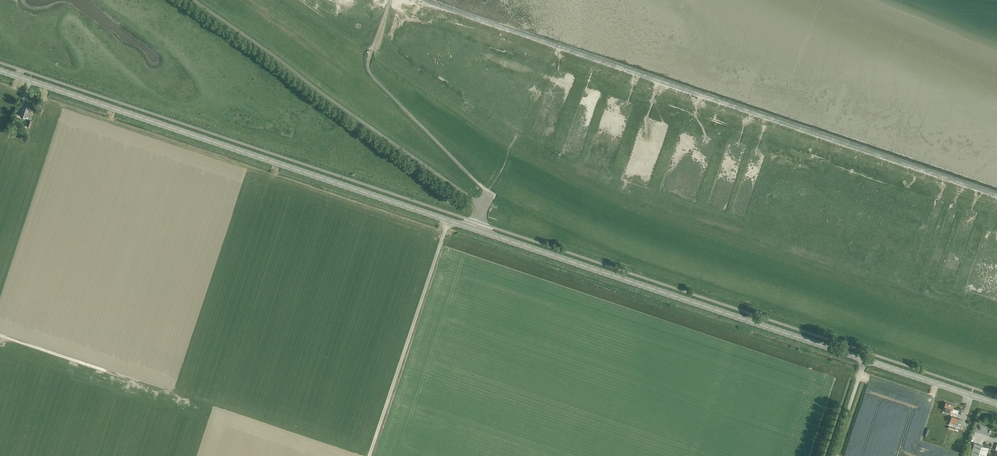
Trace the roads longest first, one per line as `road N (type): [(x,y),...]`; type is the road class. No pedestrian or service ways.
road 1 (secondary): [(474,229),(0,71)]
road 2 (secondary): [(865,360),(474,229)]
road 3 (unclassified): [(480,208),(192,0)]
road 4 (secondary): [(996,405),(865,360)]

